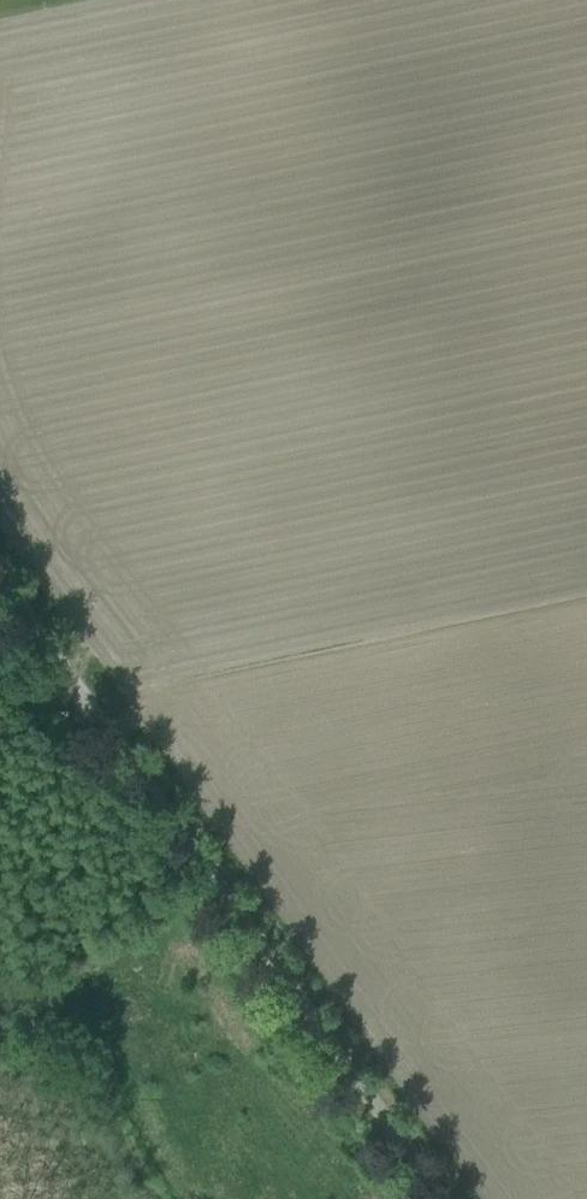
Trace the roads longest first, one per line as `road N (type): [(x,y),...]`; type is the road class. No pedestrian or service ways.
road 1 (unclassified): [(458,1198),(0,567)]

